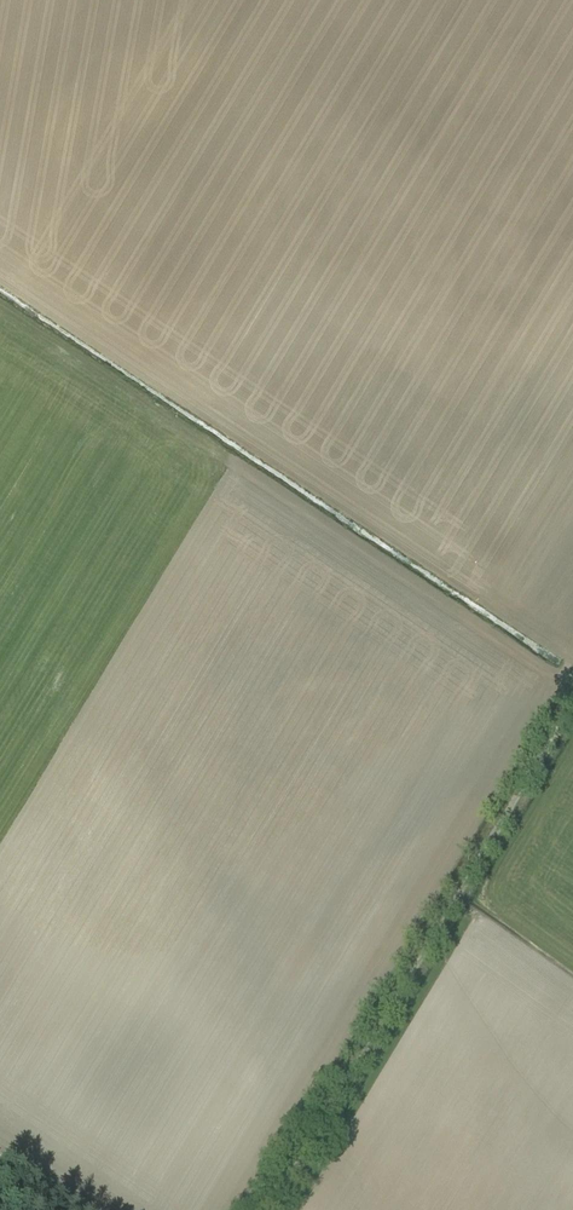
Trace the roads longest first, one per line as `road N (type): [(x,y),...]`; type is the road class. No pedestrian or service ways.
road 1 (track): [(269,1209),(572,687)]

